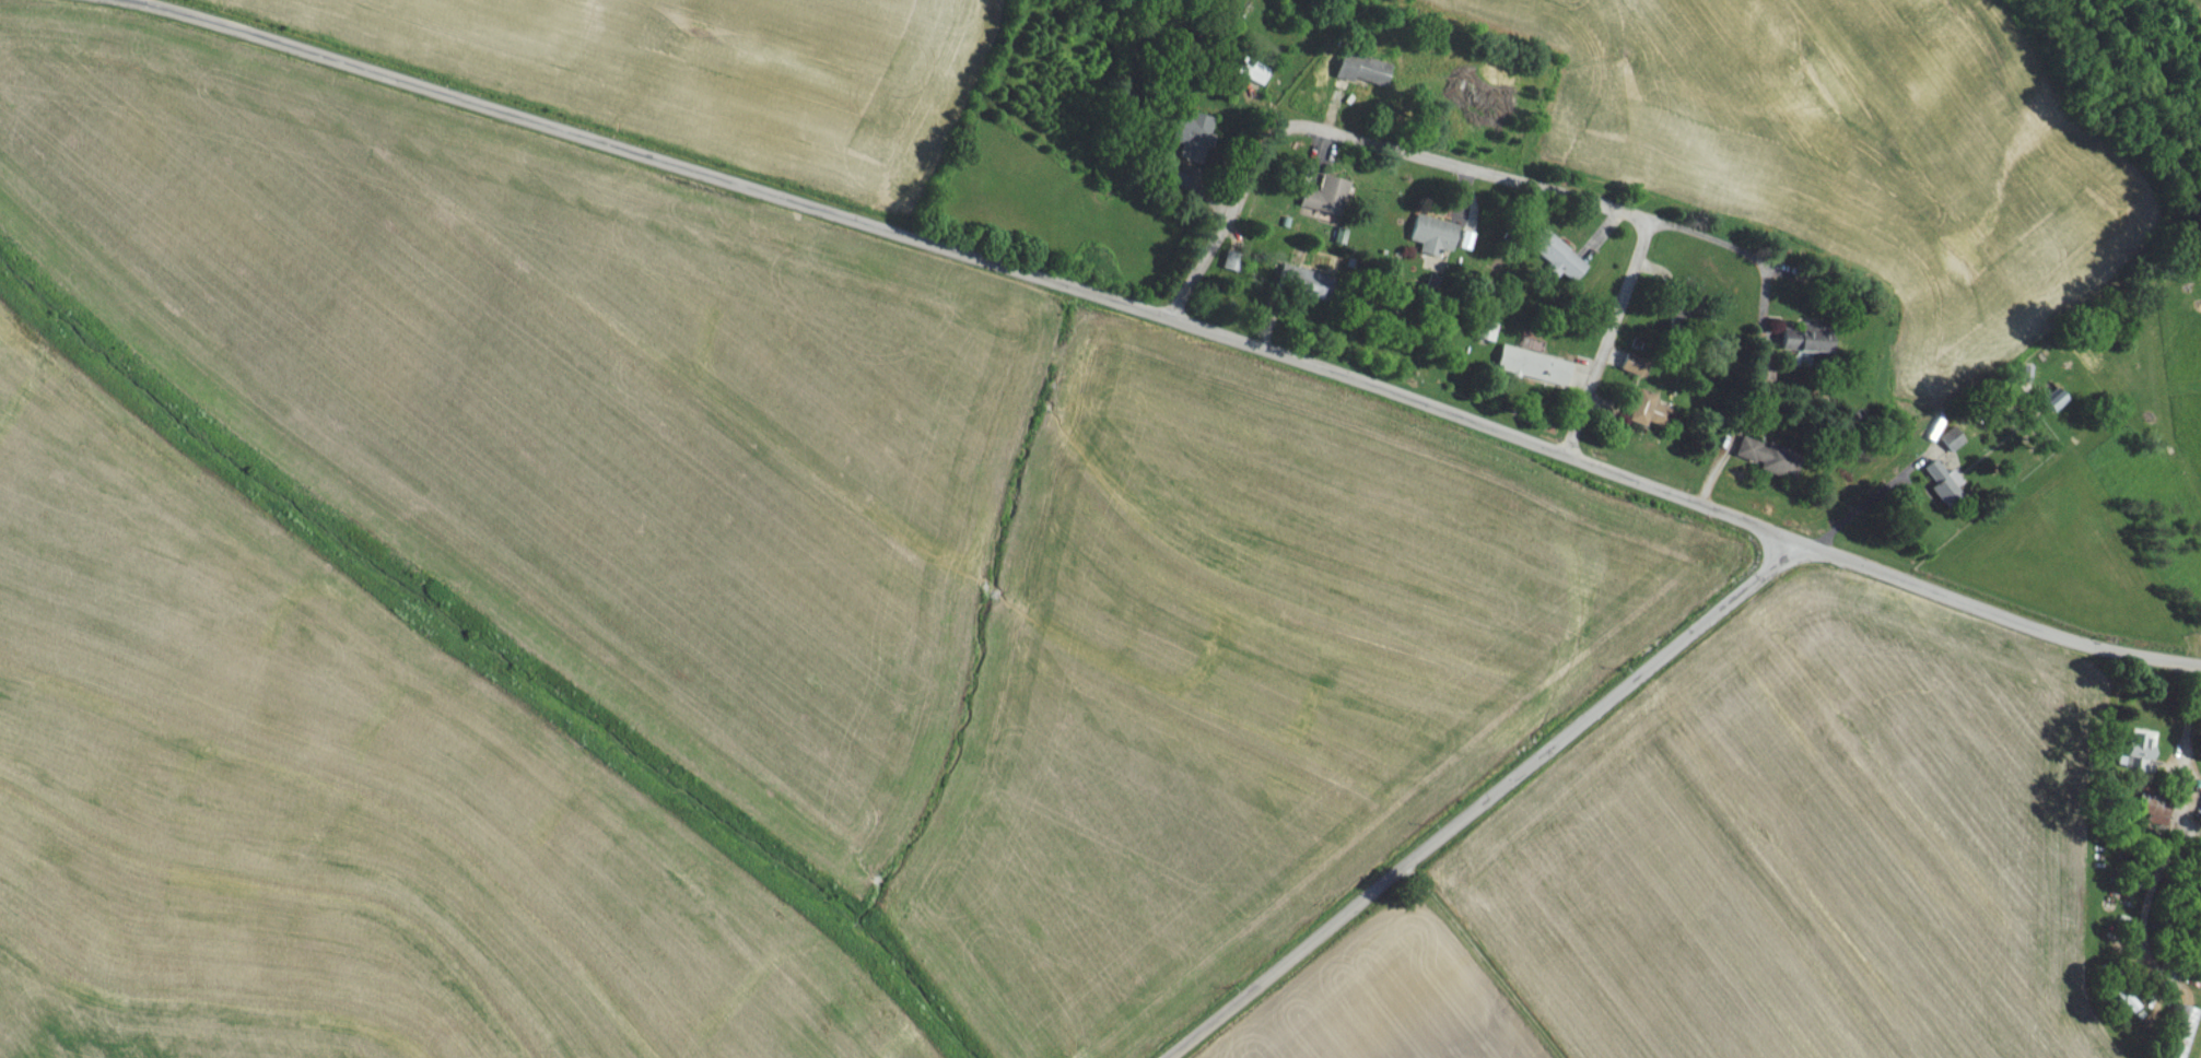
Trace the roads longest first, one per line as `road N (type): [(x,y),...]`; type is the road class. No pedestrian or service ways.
road 1 (residential): [(1169,326),(101,0)]
road 2 (residential): [(1567,465),(1654,225),(1297,133),(1271,146),(1169,326)]
road 3 (residential): [(1173,1057),(1792,548)]
road 4 (residential): [(1792,548),(1169,326)]
road 5 (residential): [(2200,671),(2073,650),(1792,548)]
road 6 (residential): [(1700,512),(1753,378),(1765,282),(1754,258),(1654,225)]

